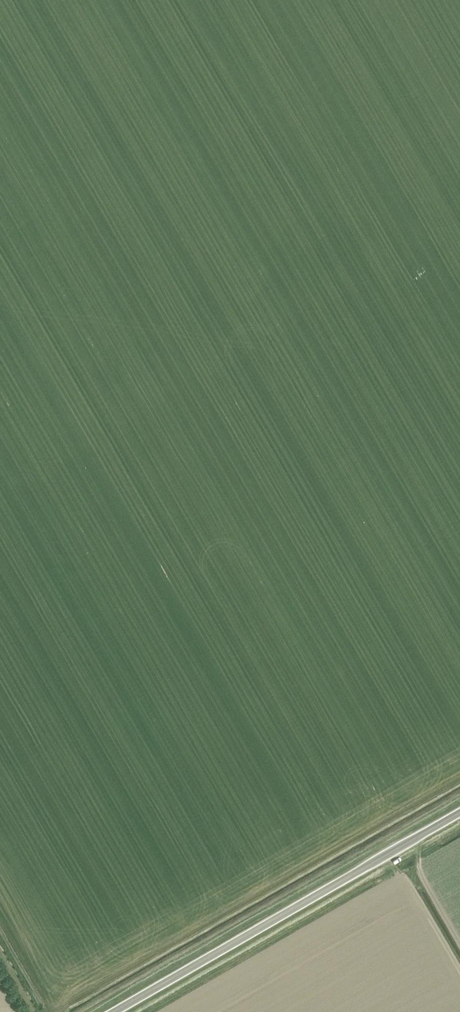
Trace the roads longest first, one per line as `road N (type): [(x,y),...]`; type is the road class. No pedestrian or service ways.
road 1 (unclassified): [(114,1011),(459,813)]

